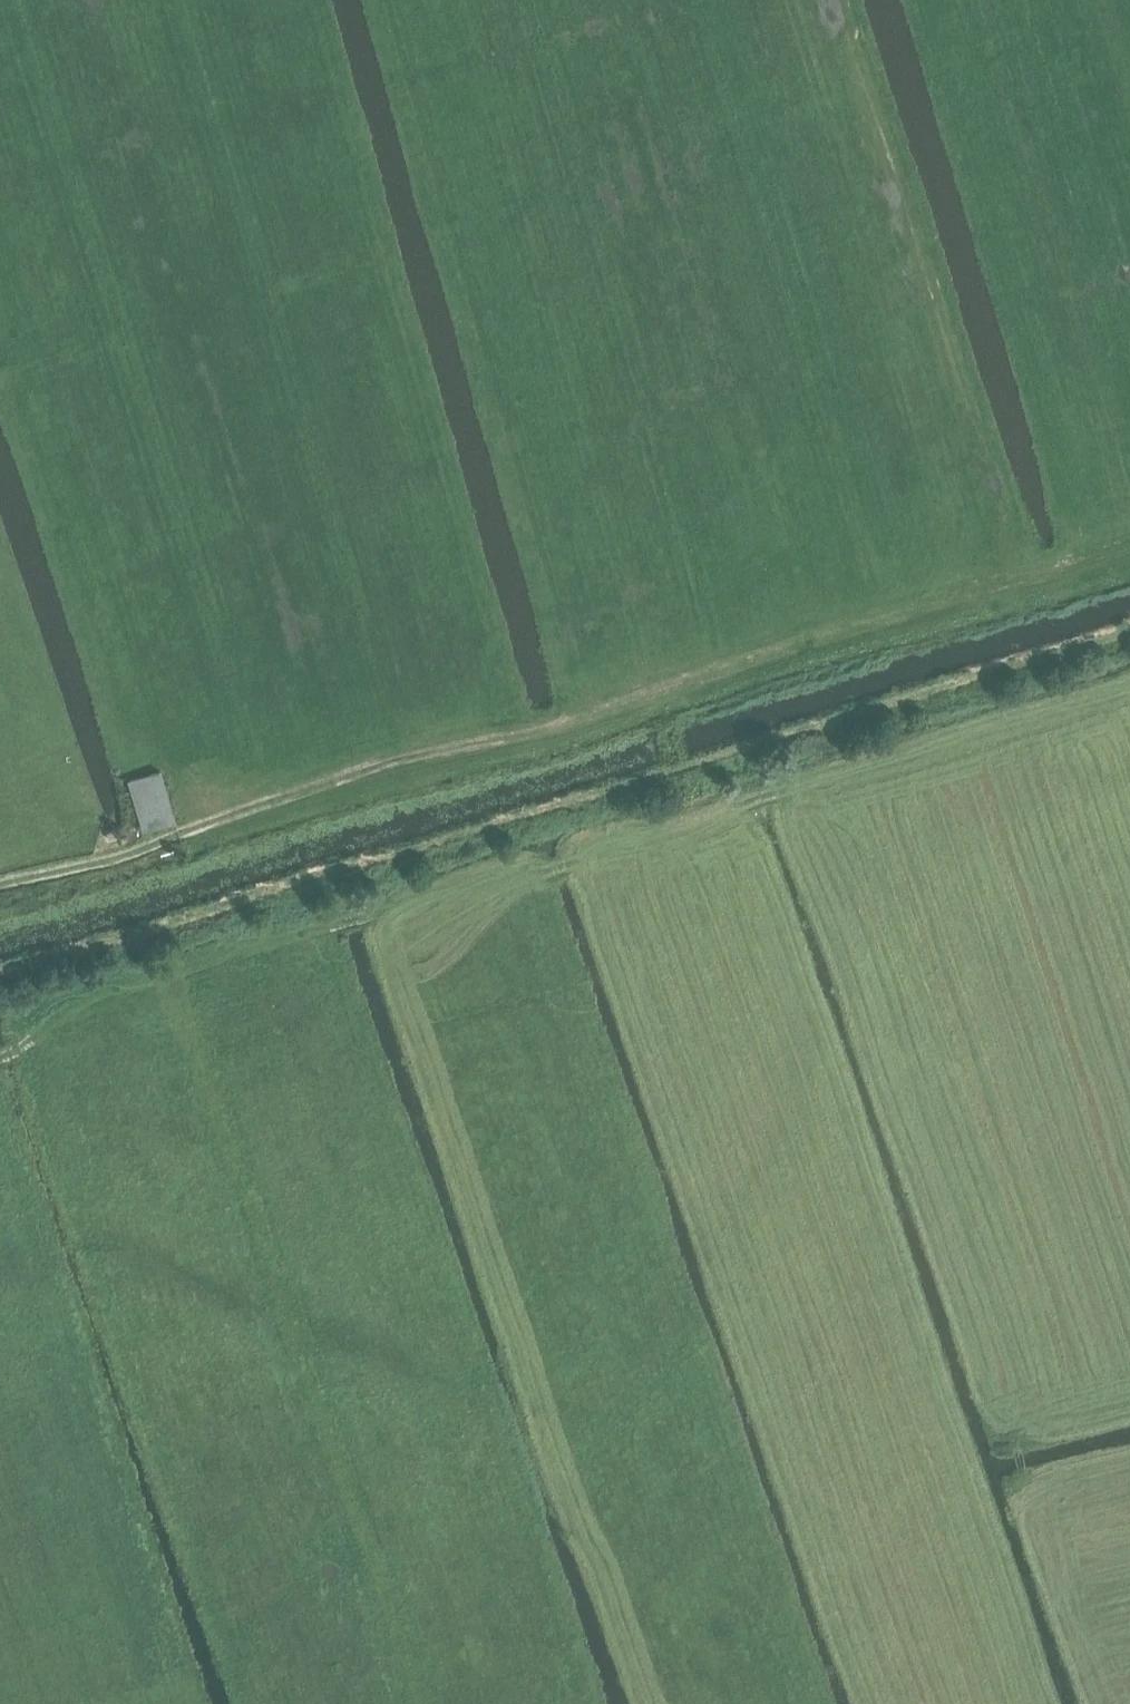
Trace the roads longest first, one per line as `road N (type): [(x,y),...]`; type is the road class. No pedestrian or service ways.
road 1 (track): [(0,885),(81,870),(418,760),(541,735),(656,697)]
road 2 (track): [(656,697),(690,819),(1129,690)]
road 3 (track): [(1129,557),(656,697)]

